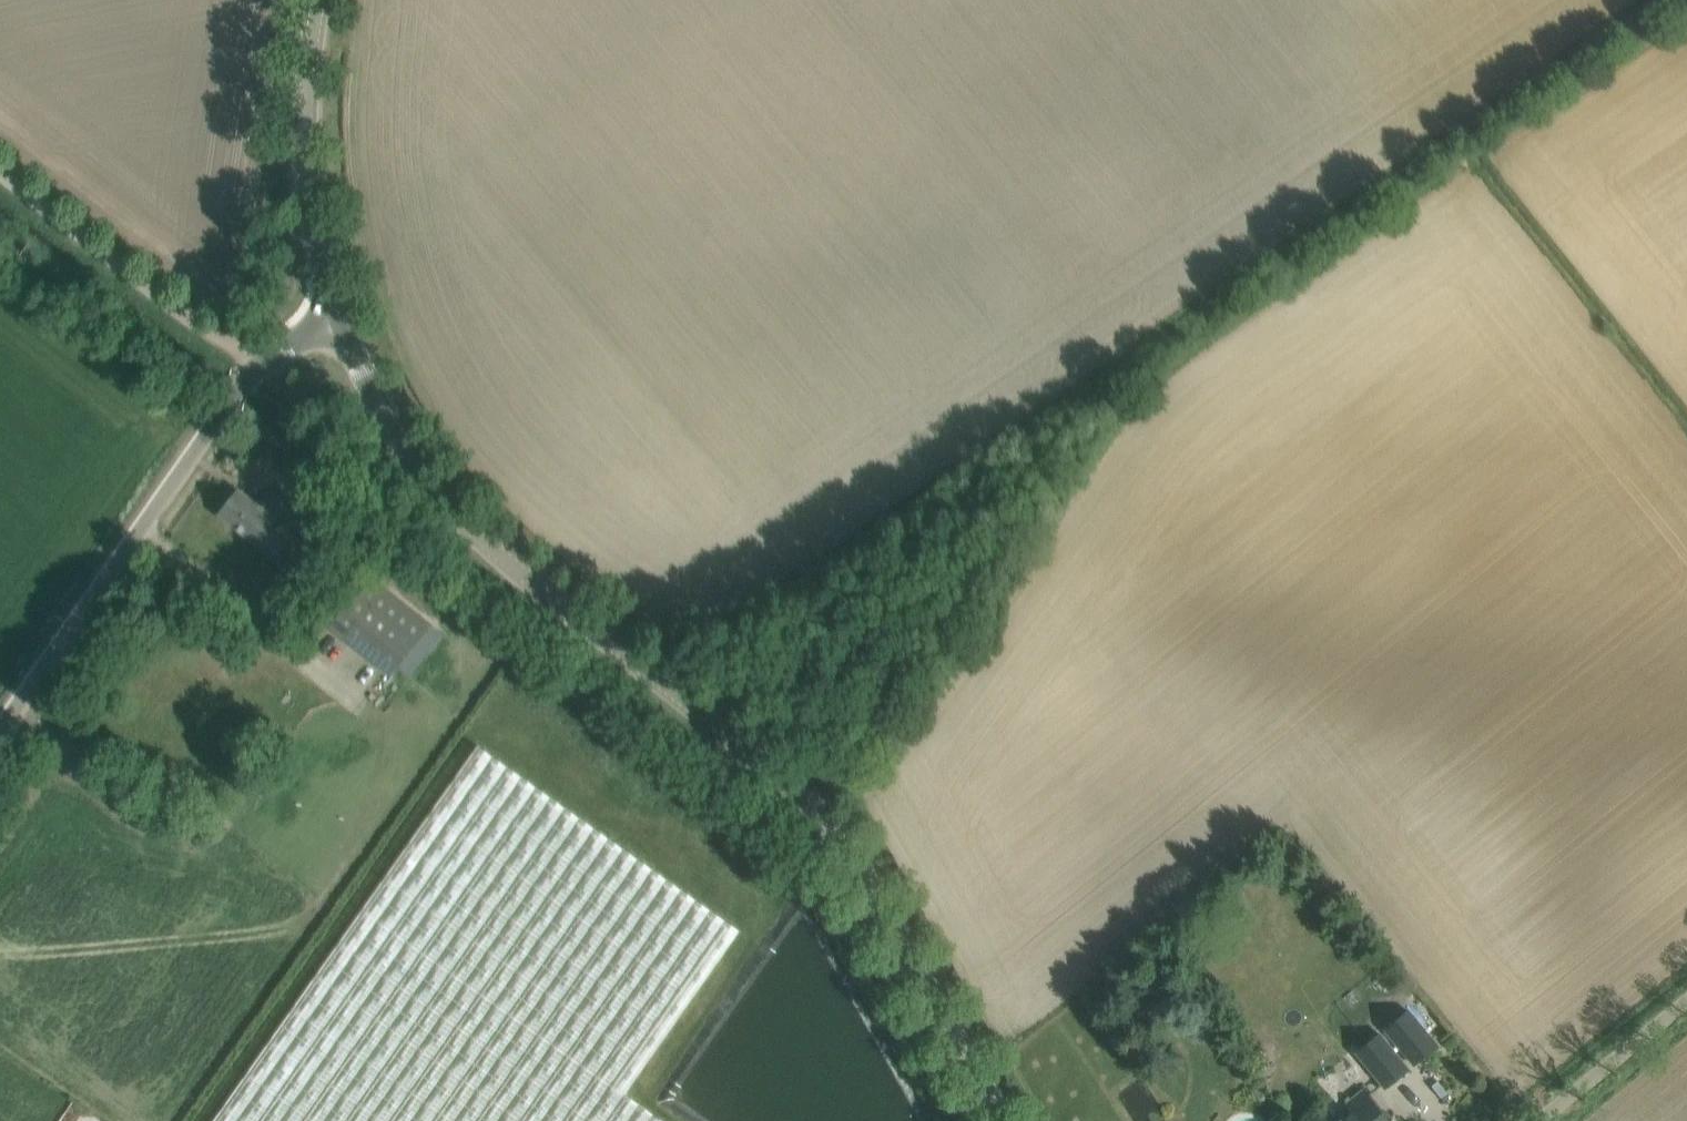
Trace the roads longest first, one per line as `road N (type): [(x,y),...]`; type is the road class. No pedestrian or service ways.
road 1 (tertiary): [(997,1120),(864,883),(809,804),(429,461),(376,402),(337,327)]
road 2 (tertiary): [(0,730),(266,355),(337,327)]
road 3 (tertiary): [(337,327),(305,225),(295,112),(304,0)]
road 4 (track): [(0,171),(256,368)]
road 5 (unclassified): [(1510,1120),(1686,978)]

